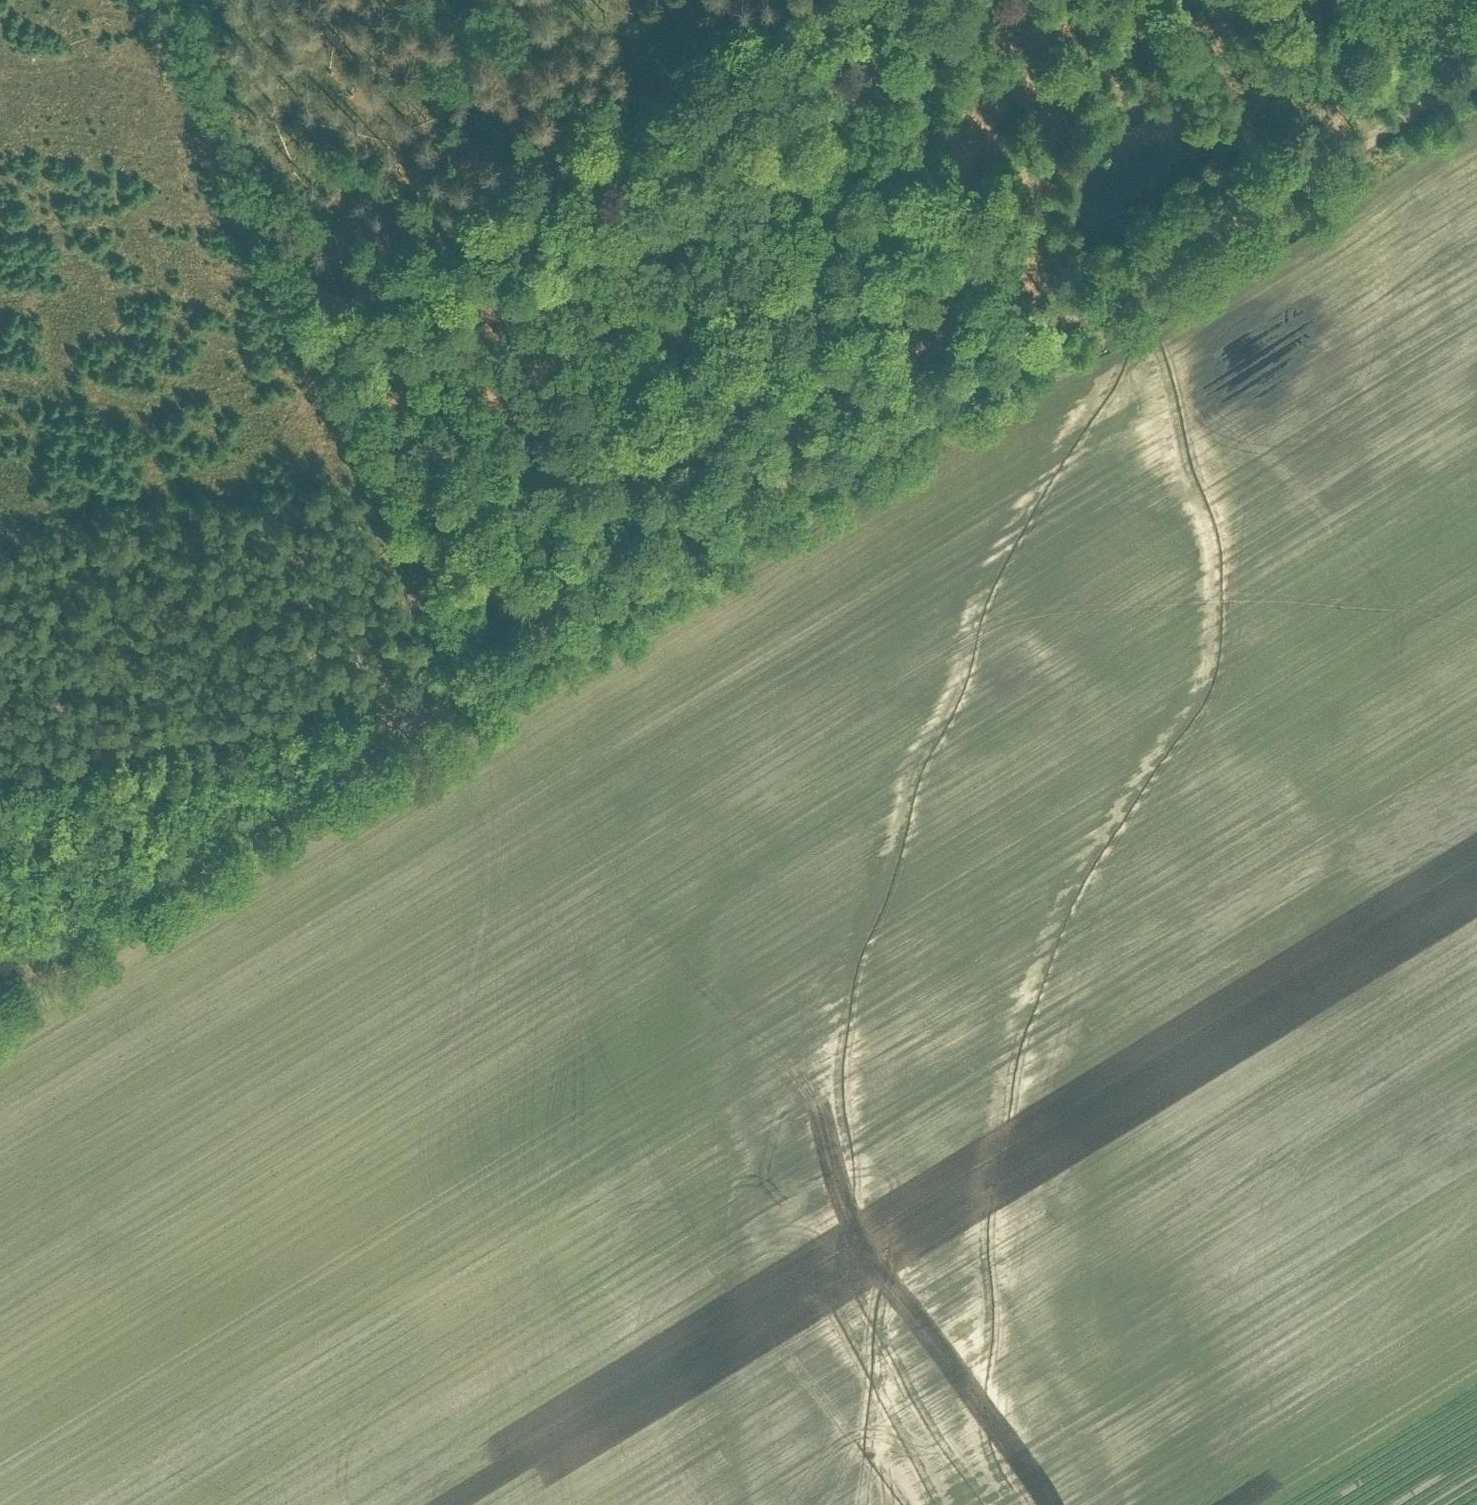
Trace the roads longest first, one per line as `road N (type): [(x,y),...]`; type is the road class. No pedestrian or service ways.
road 1 (track): [(1476,72),(0,984)]
road 2 (track): [(0,776),(477,695),(145,0)]

